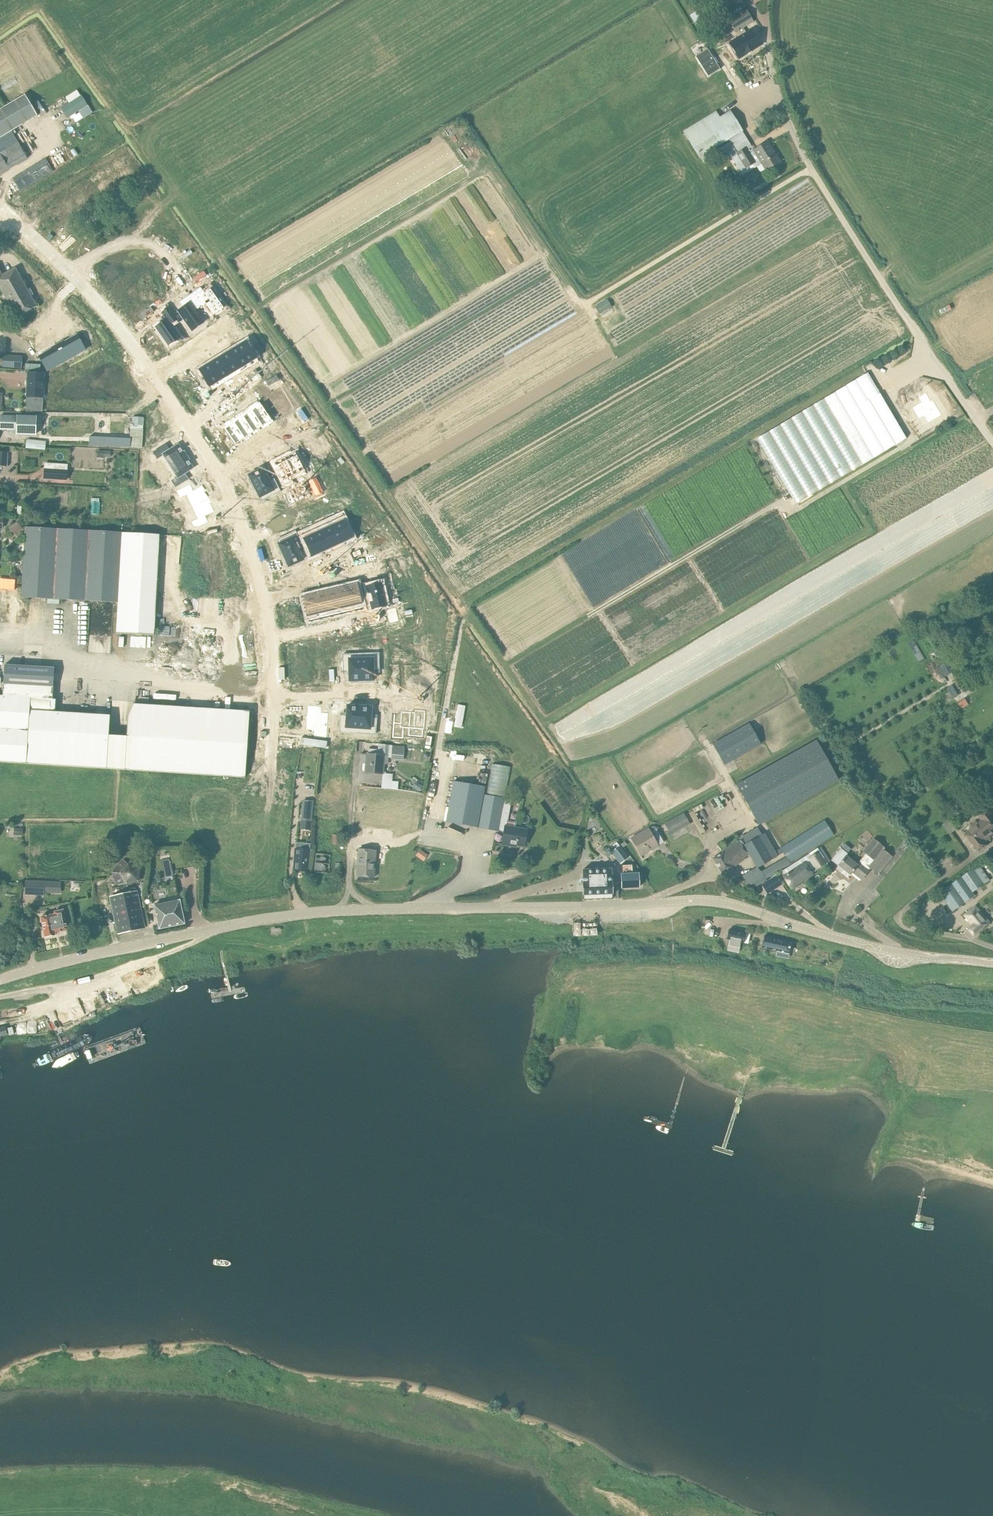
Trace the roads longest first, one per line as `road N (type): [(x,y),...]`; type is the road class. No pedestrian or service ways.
road 1 (tertiary): [(0,979),(303,913),(607,906)]
road 2 (residential): [(992,439),(811,167),(776,90),(764,18)]
road 3 (tertiary): [(992,962),(872,947),(706,900),(607,906)]
road 4 (residential): [(61,647),(65,604),(266,613)]
road 5 (residential): [(0,219),(79,282),(154,374)]
road 6 (residential): [(276,696),(395,692),(395,666)]
road 7 (residential): [(263,595),(396,546)]
road 8 (residential): [(154,374),(224,480)]
road 9 (residential): [(224,480),(263,595)]

